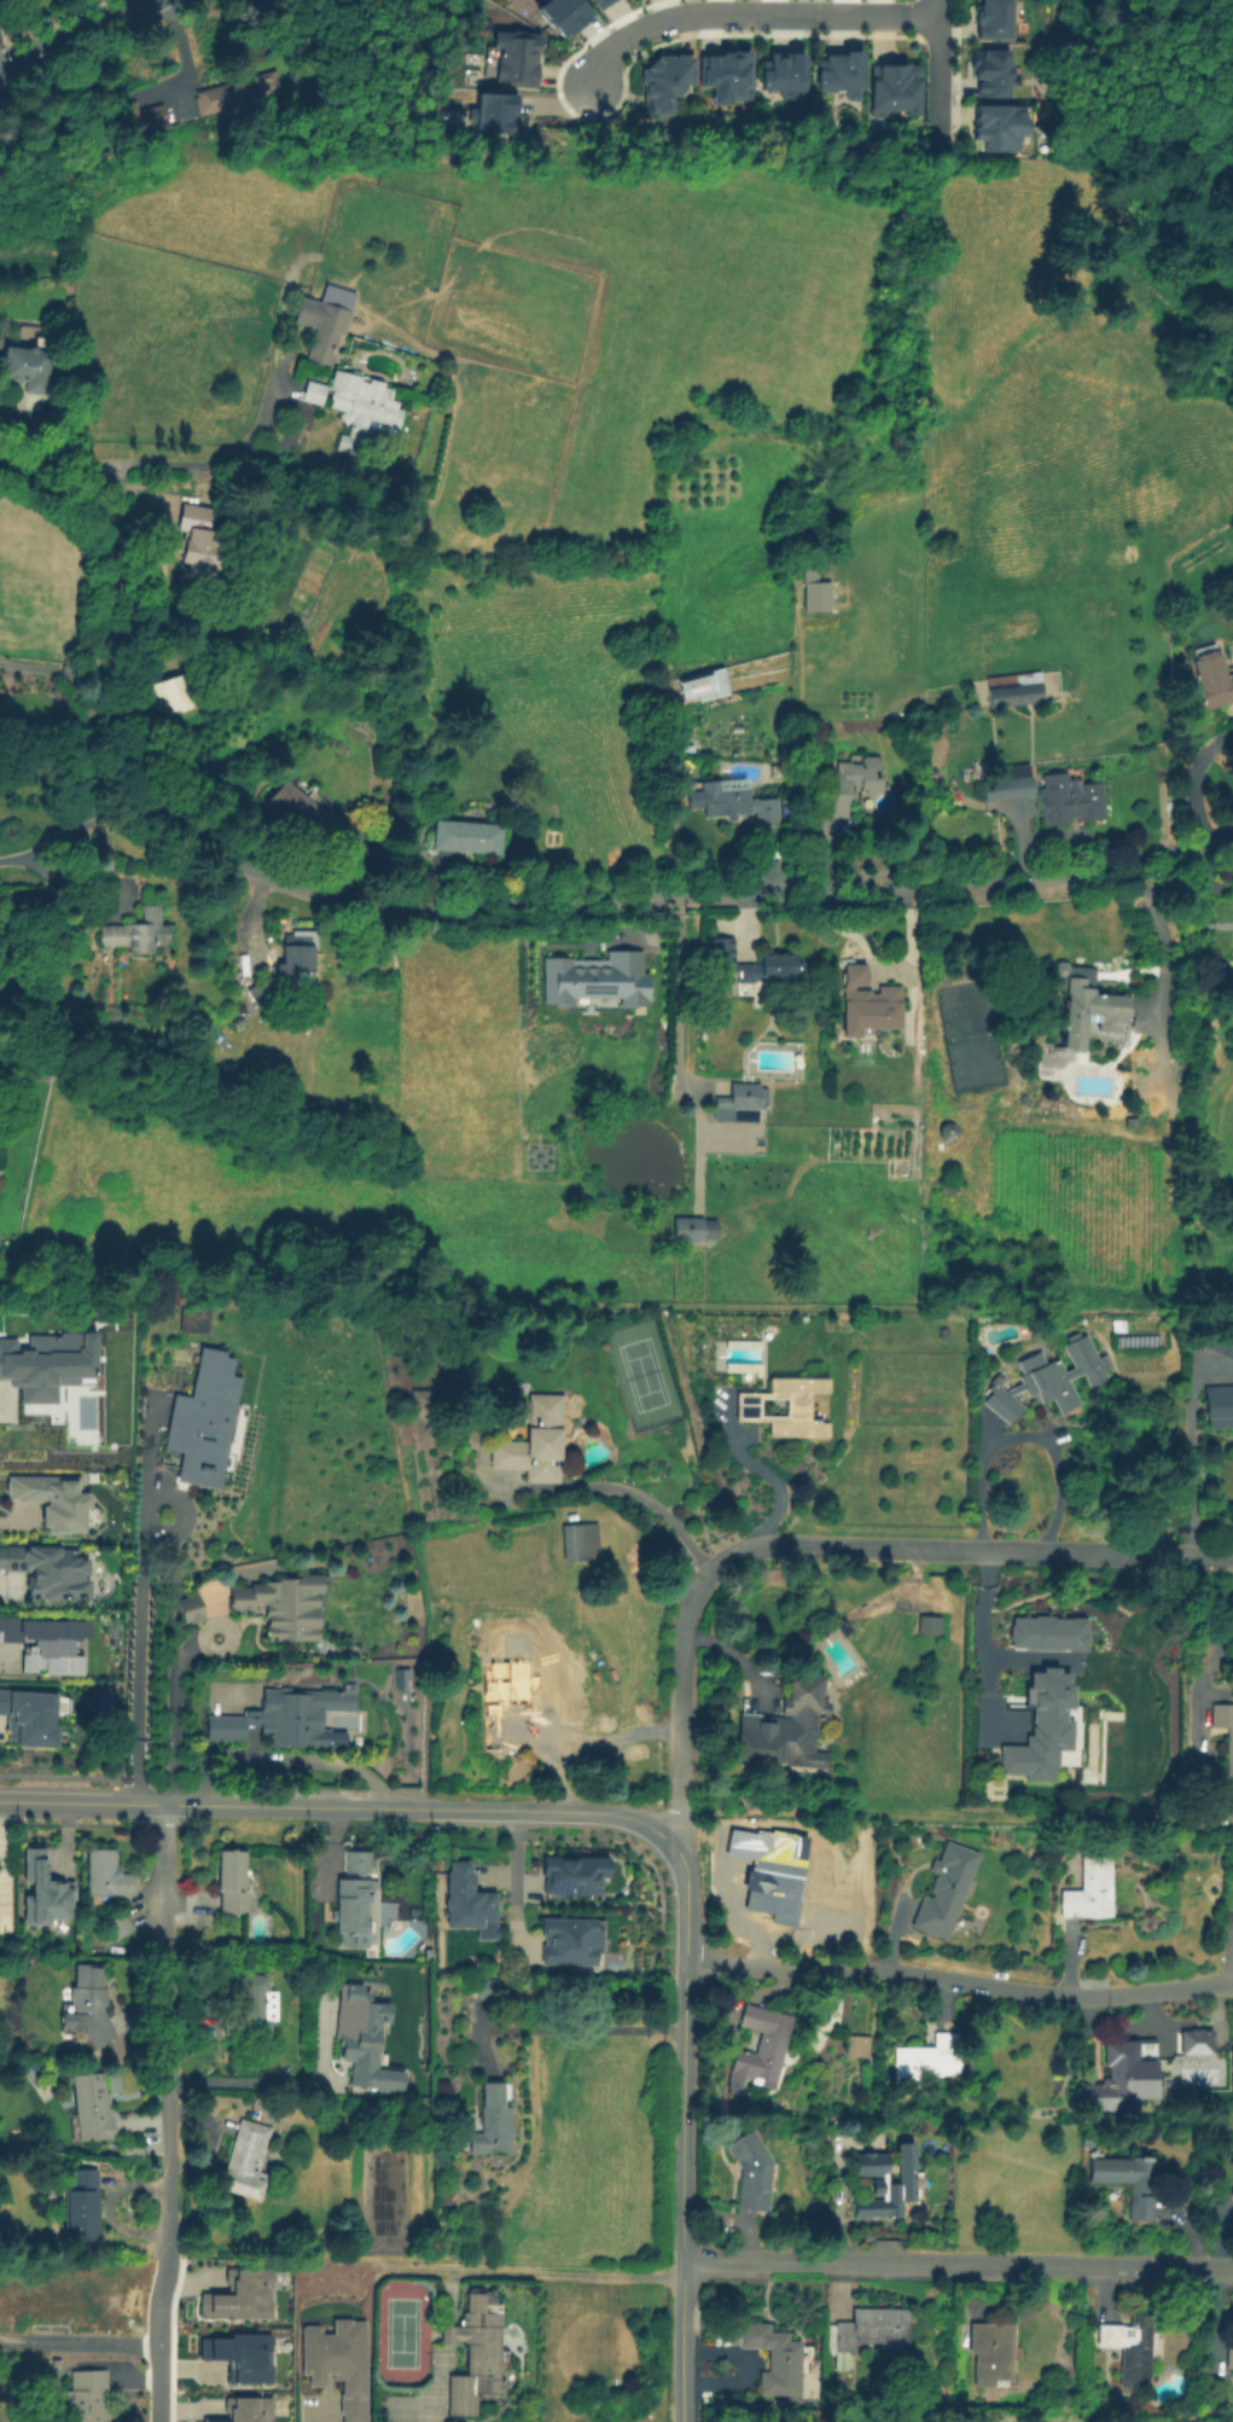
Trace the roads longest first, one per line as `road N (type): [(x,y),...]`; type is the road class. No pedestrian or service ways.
road 1 (residential): [(1232,830),(1139,862),(1004,883),(397,910),(320,896),(196,843),(139,786),(111,712),(122,592),(117,523),(81,476),(0,457)]
road 2 (residential): [(164,1804),(588,1811),(624,1816),(668,1841),(684,1878),(679,2421)]
road 3 (residential): [(1232,1557),(787,1543),(746,1551),(714,1574),(686,1628),(679,1810),(668,1841)]
road 4 (residential): [(1232,1984),(1084,2002),(911,1974),(682,1964)]
road 5 (residential): [(1232,2268),(680,2259)]
road 6 (residential): [(164,1804),(165,2261)]
road 7 (residential): [(946,16),(692,16),(634,36),(587,75)]
road 8 (residential): [(110,695),(47,937),(31,970),(0,1003)]
road 9 (secondary): [(149,0),(0,71)]
road 10 (residential): [(0,1801),(164,1804)]
road 11 (residential): [(81,476),(107,467),(207,467),(242,457)]
road 12 (residential): [(165,2261),(159,2421)]
road 13 (residential): [(946,16),(943,158)]

